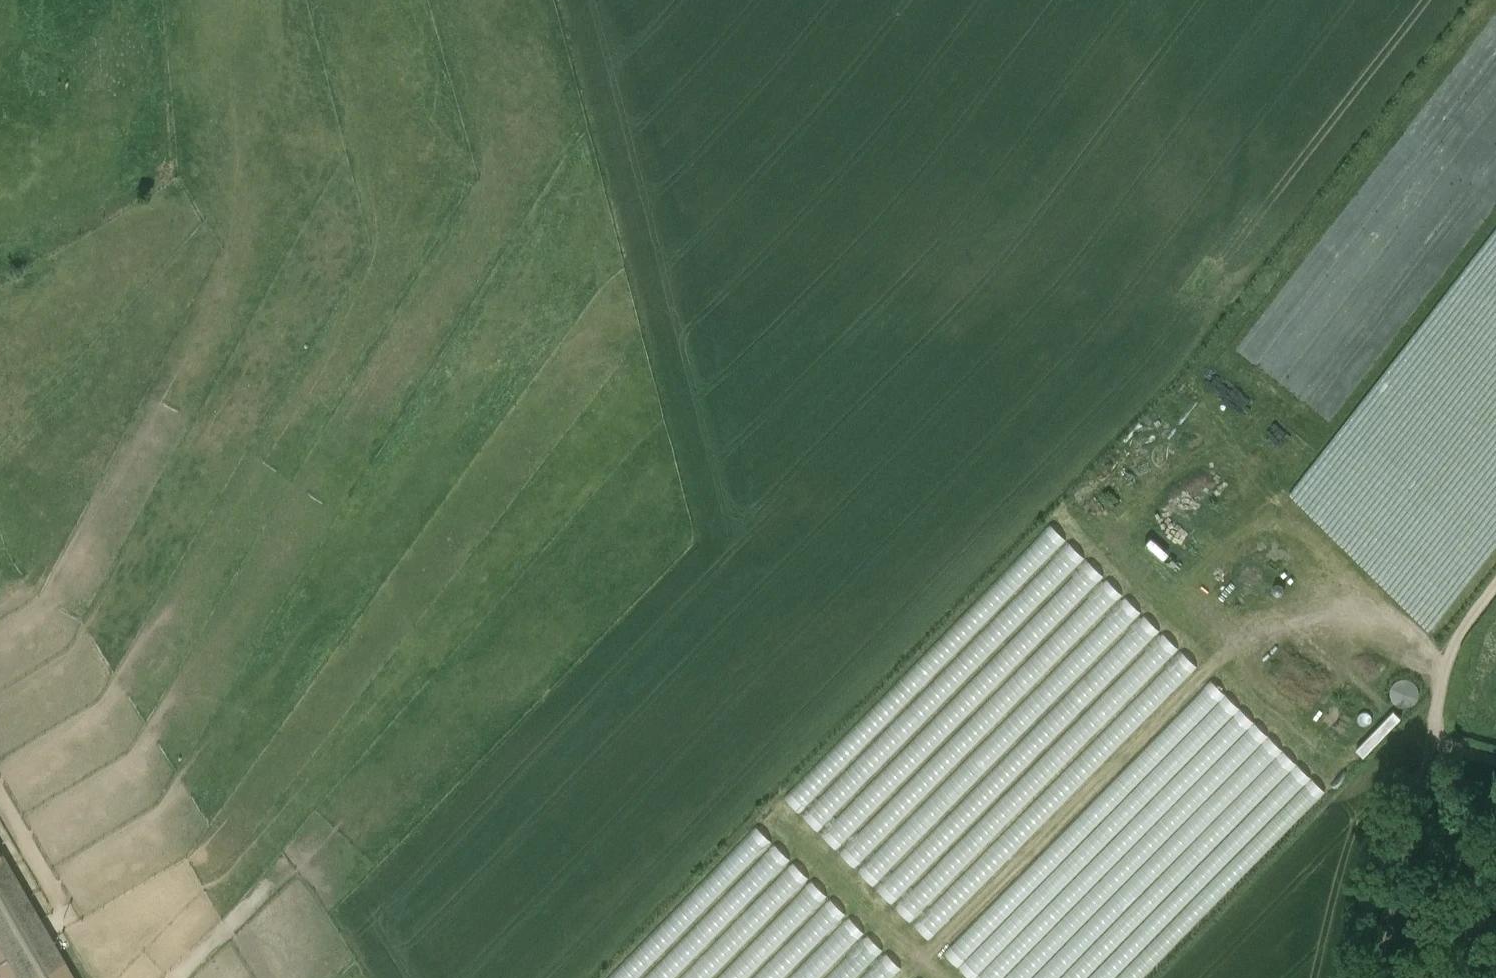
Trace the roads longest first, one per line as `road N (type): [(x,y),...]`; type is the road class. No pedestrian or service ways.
road 1 (track): [(1495,591),(1453,645),(1379,977)]

